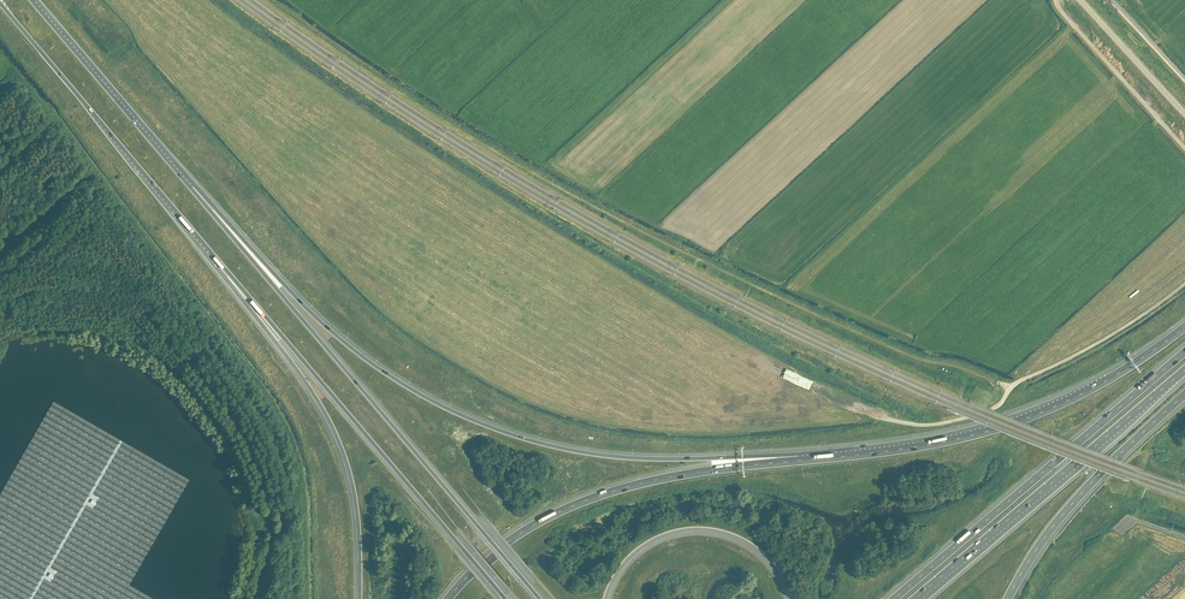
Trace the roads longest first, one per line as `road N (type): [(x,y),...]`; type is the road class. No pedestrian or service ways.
road 1 (motorway): [(799,460),(601,455),(506,433),(433,402),(346,343),(191,188)]
road 2 (motorway): [(540,598),(191,188)]
road 3 (motorway): [(216,258),(506,598)]
road 4 (motorway): [(1184,326),(1116,375),(1014,422),(929,445),(799,460)]
road 5 (motorway): [(799,460),(665,477),(579,503),(510,539),(447,598)]
road 6 (motorway): [(1184,351),(893,598)]
road 7 (motorway): [(216,258),(337,438),(354,493),(359,598)]
road 8 (motorway): [(914,598),(1184,369)]
road 9 (motorway): [(3,6),(216,258)]
road 10 (motorway): [(1008,598),(1083,491),(1184,394)]
road 11 (motorway): [(191,188),(32,0)]
road 12 (motorway): [(606,598),(625,561),(649,542),(705,529),(751,544),(790,598)]
road 13 (unclassified): [(1184,114),(1080,0)]

